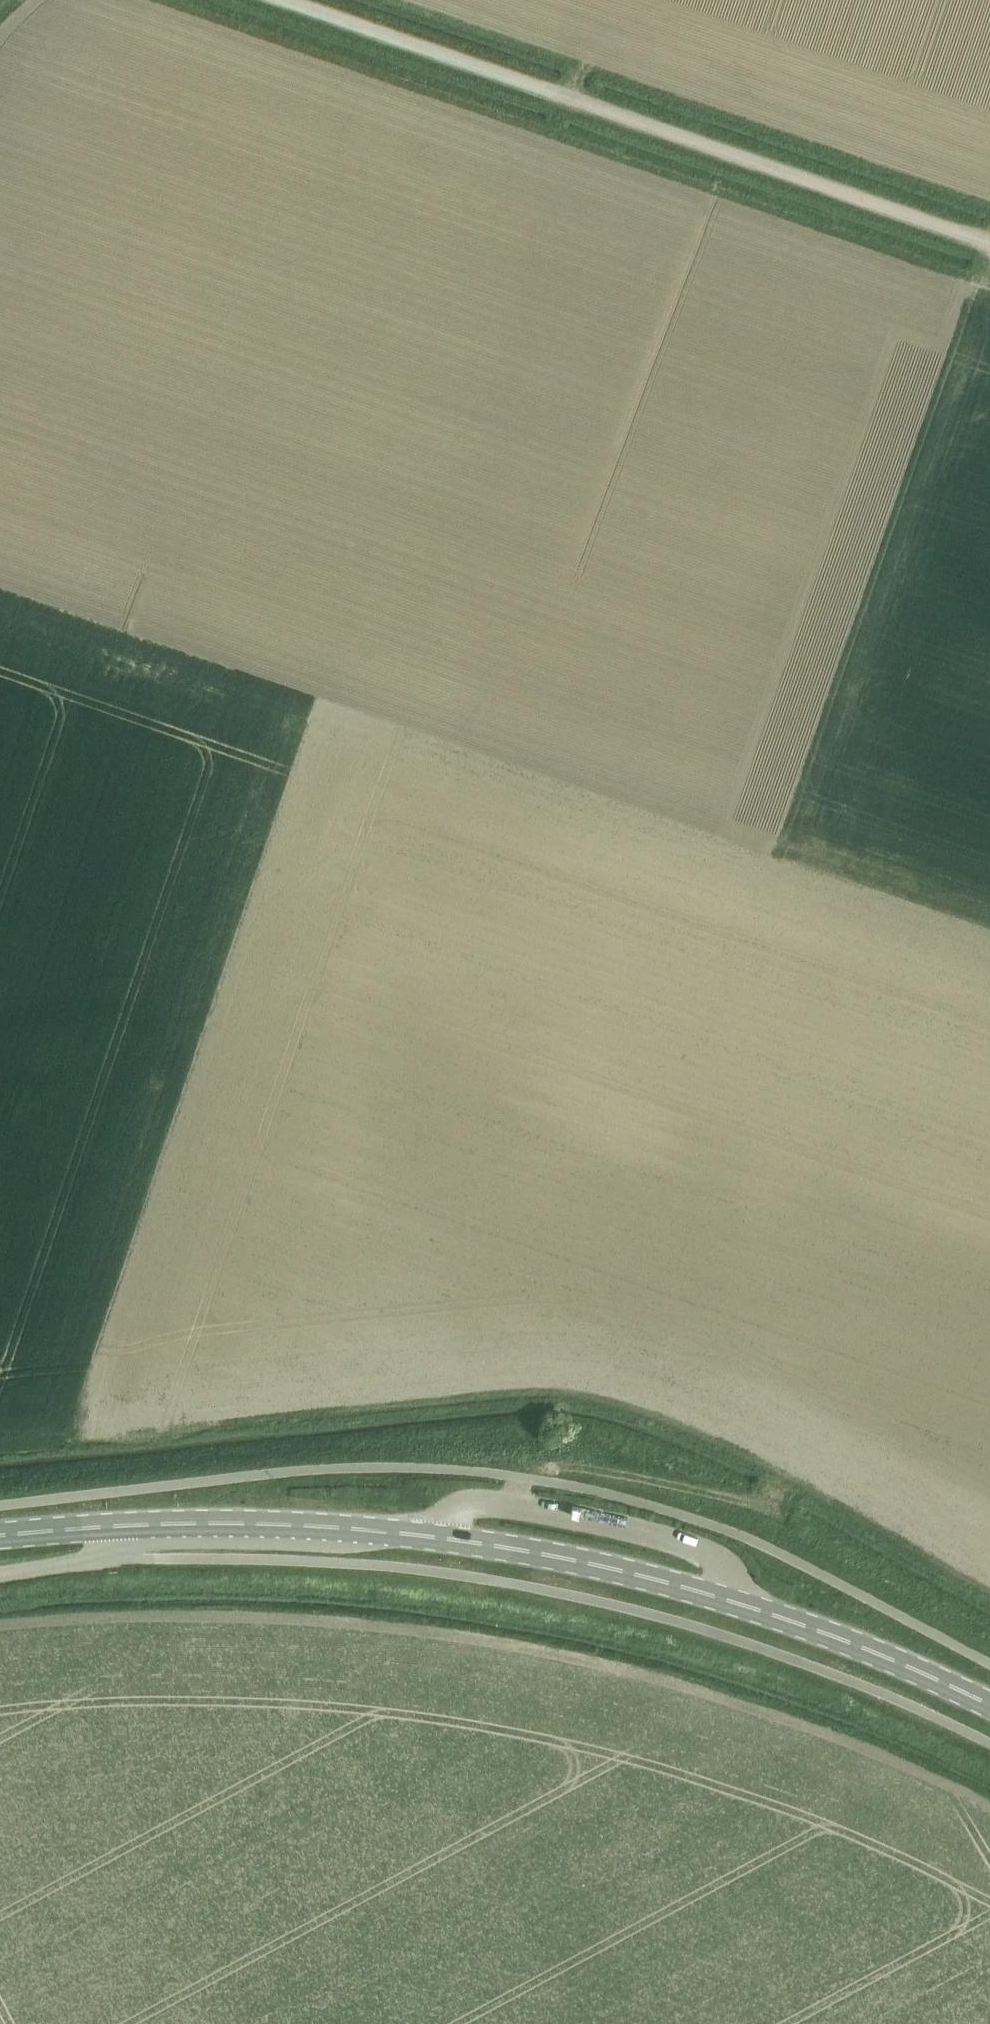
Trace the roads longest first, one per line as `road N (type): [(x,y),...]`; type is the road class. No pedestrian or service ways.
road 1 (primary): [(989,1705),(867,1649),(603,1567),(370,1530),(140,1526)]
road 2 (unclassified): [(989,241),(286,0)]
road 3 (unclassified): [(0,1574),(139,1553),(140,1526)]
road 4 (primary): [(0,1538),(140,1526)]

